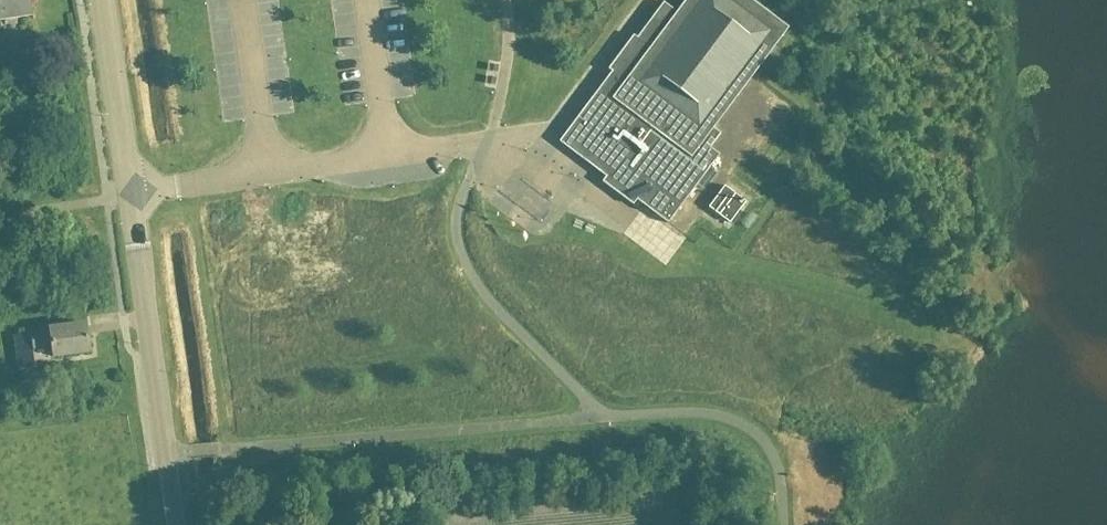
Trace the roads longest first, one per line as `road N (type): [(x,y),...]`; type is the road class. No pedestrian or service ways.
road 1 (unclassified): [(171,524),(130,194)]
road 2 (tertiary): [(130,194),(100,0)]

